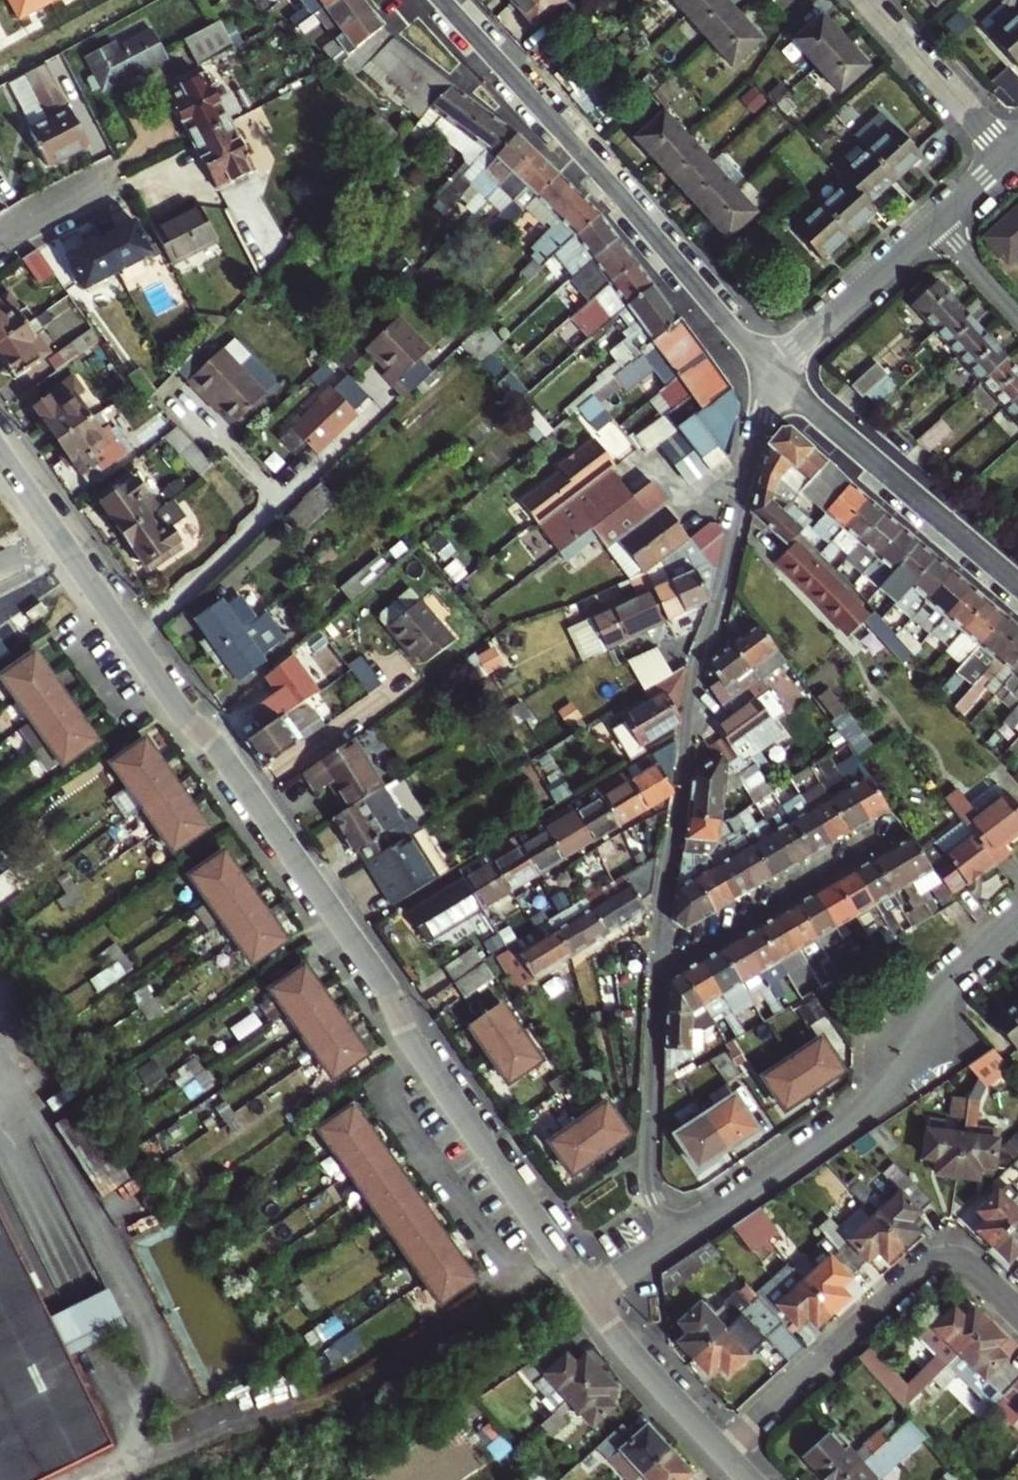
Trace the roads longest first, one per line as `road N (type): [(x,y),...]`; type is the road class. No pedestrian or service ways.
road 1 (residential): [(588,1294),(424,1057),(383,981),(60,539)]
road 2 (residential): [(769,373),(698,673),(658,965)]
road 3 (residential): [(769,373),(441,0)]
road 4 (residential): [(1017,922),(941,991),(882,1096),(675,1238)]
road 5 (track): [(502,1278),(483,1307),(358,1386),(125,1462)]
road 6 (residential): [(1017,1312),(967,1264),(930,1266),(725,1453)]
road 7 (residential): [(769,373),(1017,588)]
road 8 (residential): [(658,965),(645,1179),(675,1238)]
road 9 (residential): [(658,965),(897,827)]
road 10 (residential): [(769,373),(940,224)]
road 11 (residential): [(725,1453),(588,1294)]
road 12 (residential): [(1014,157),(875,0)]
road 13 (residential): [(0,248),(111,183)]

